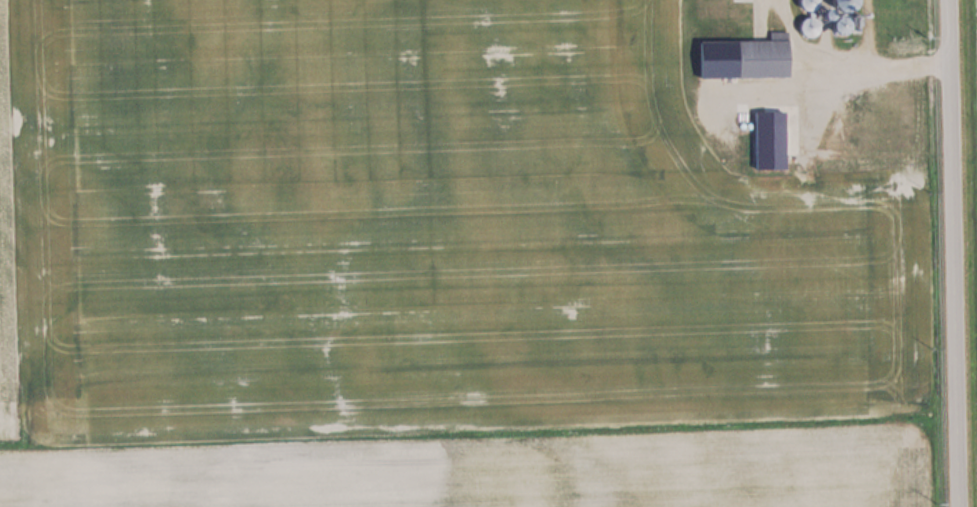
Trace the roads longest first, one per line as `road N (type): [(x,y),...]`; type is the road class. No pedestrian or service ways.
road 1 (residential): [(956,506),(944,0)]

